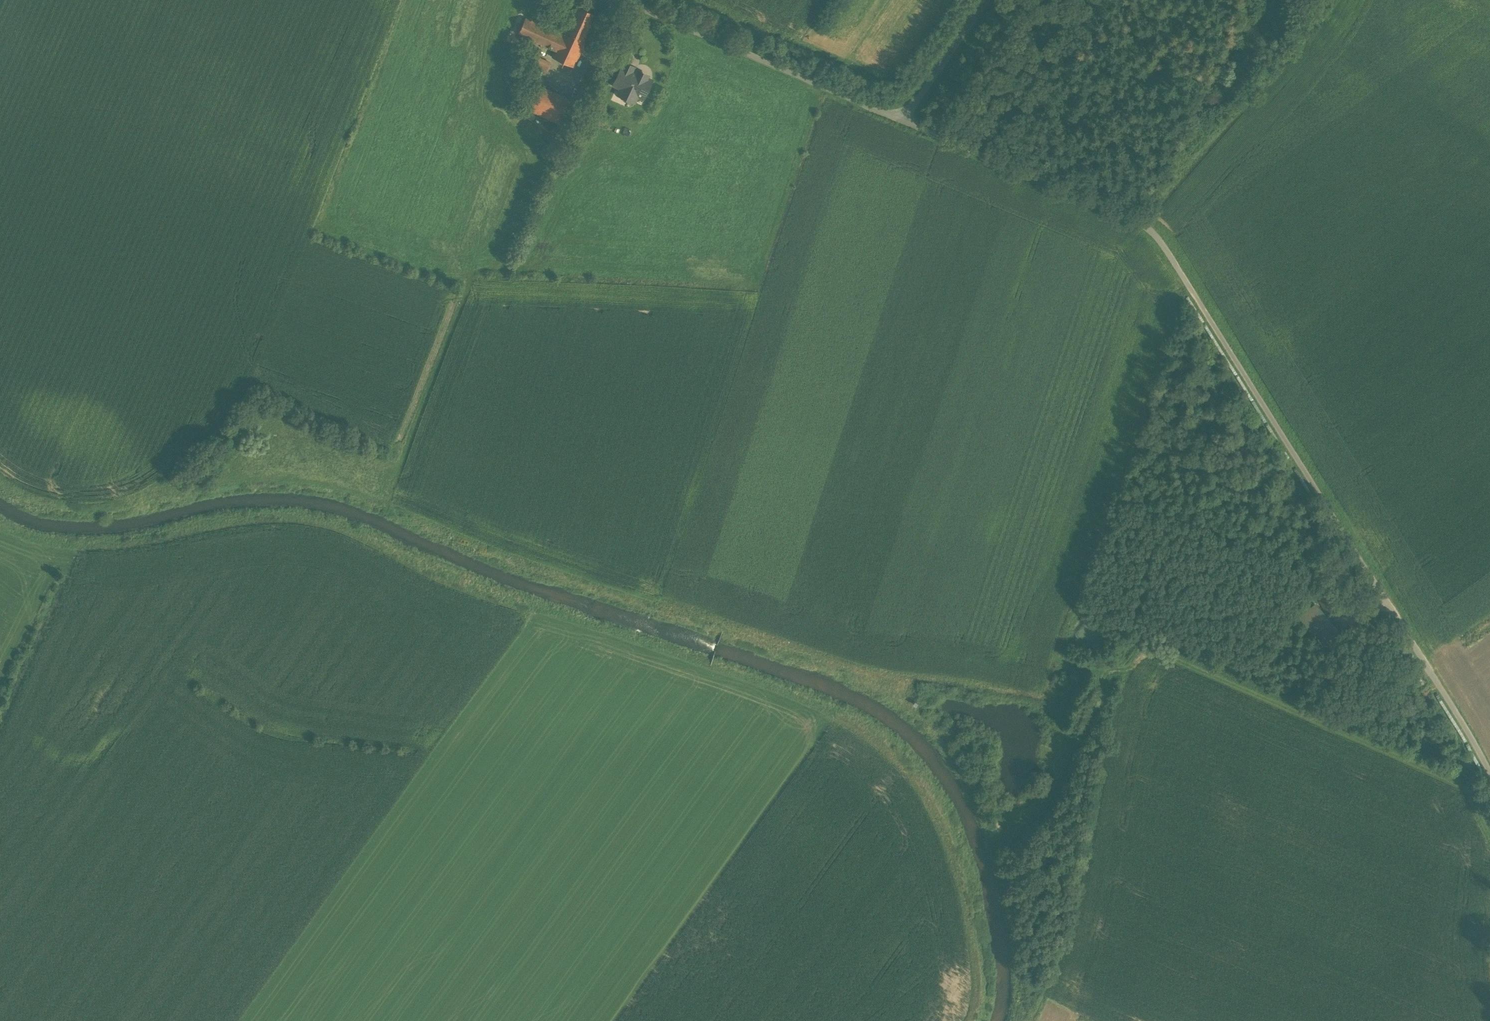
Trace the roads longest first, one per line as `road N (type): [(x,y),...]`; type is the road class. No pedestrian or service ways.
road 1 (unclassified): [(905,121),(1142,221),(1162,241),(1489,772)]
road 2 (unclassified): [(620,0),(905,121)]
road 3 (unclassified): [(905,121),(989,0)]

